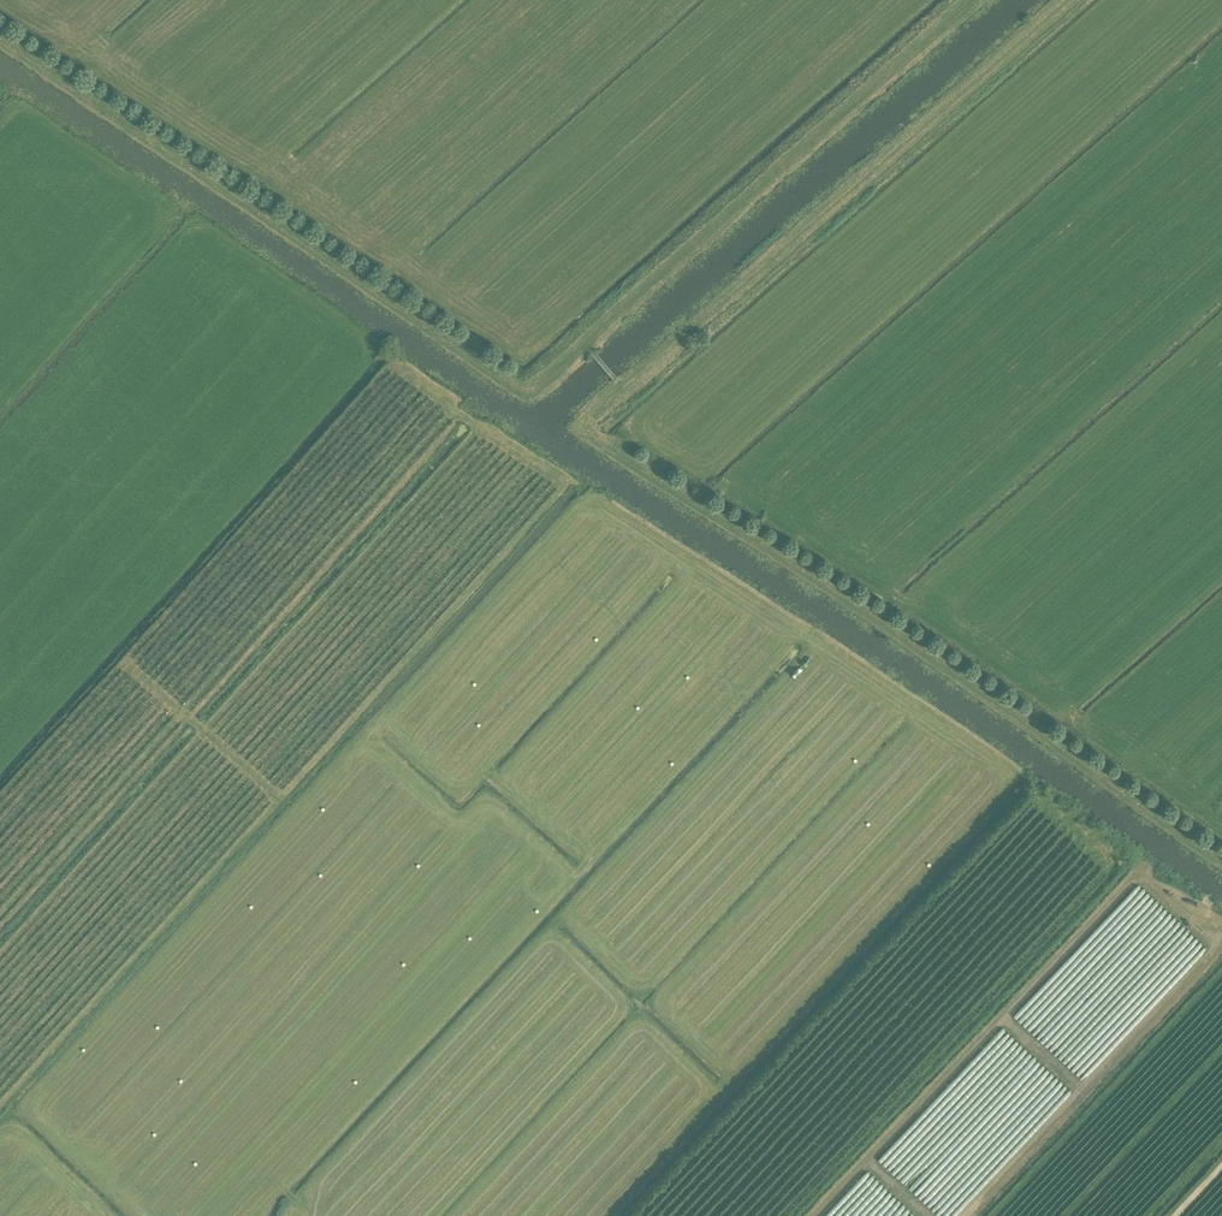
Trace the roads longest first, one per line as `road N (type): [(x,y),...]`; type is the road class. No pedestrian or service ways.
road 1 (track): [(1064,0),(620,387)]
road 2 (track): [(587,346),(977,0)]

